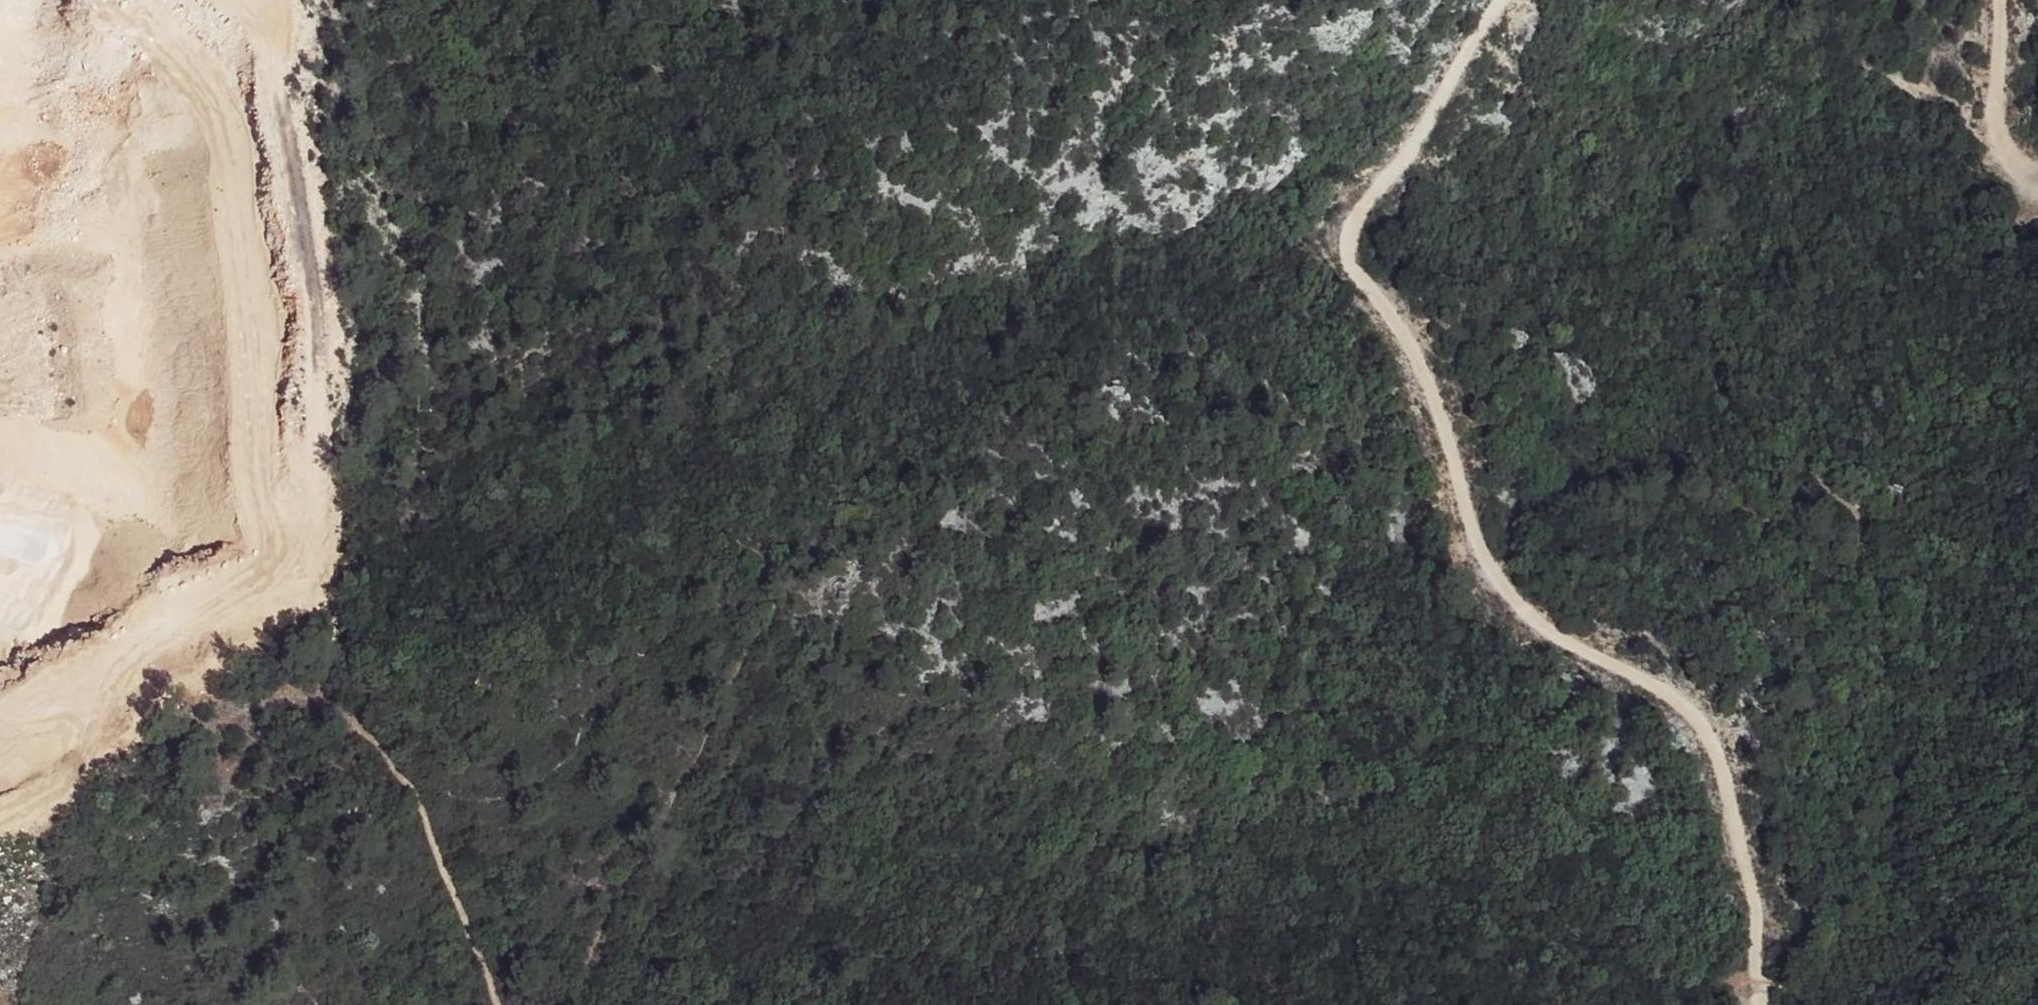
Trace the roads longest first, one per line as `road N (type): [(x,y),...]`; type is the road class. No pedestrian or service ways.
road 1 (track): [(1508,0),(1346,246),(1448,410),(1491,570),(1557,629),(1713,732),(1759,893),(1756,974),(1770,1004)]
road 2 (track): [(2022,0),(2037,120)]

